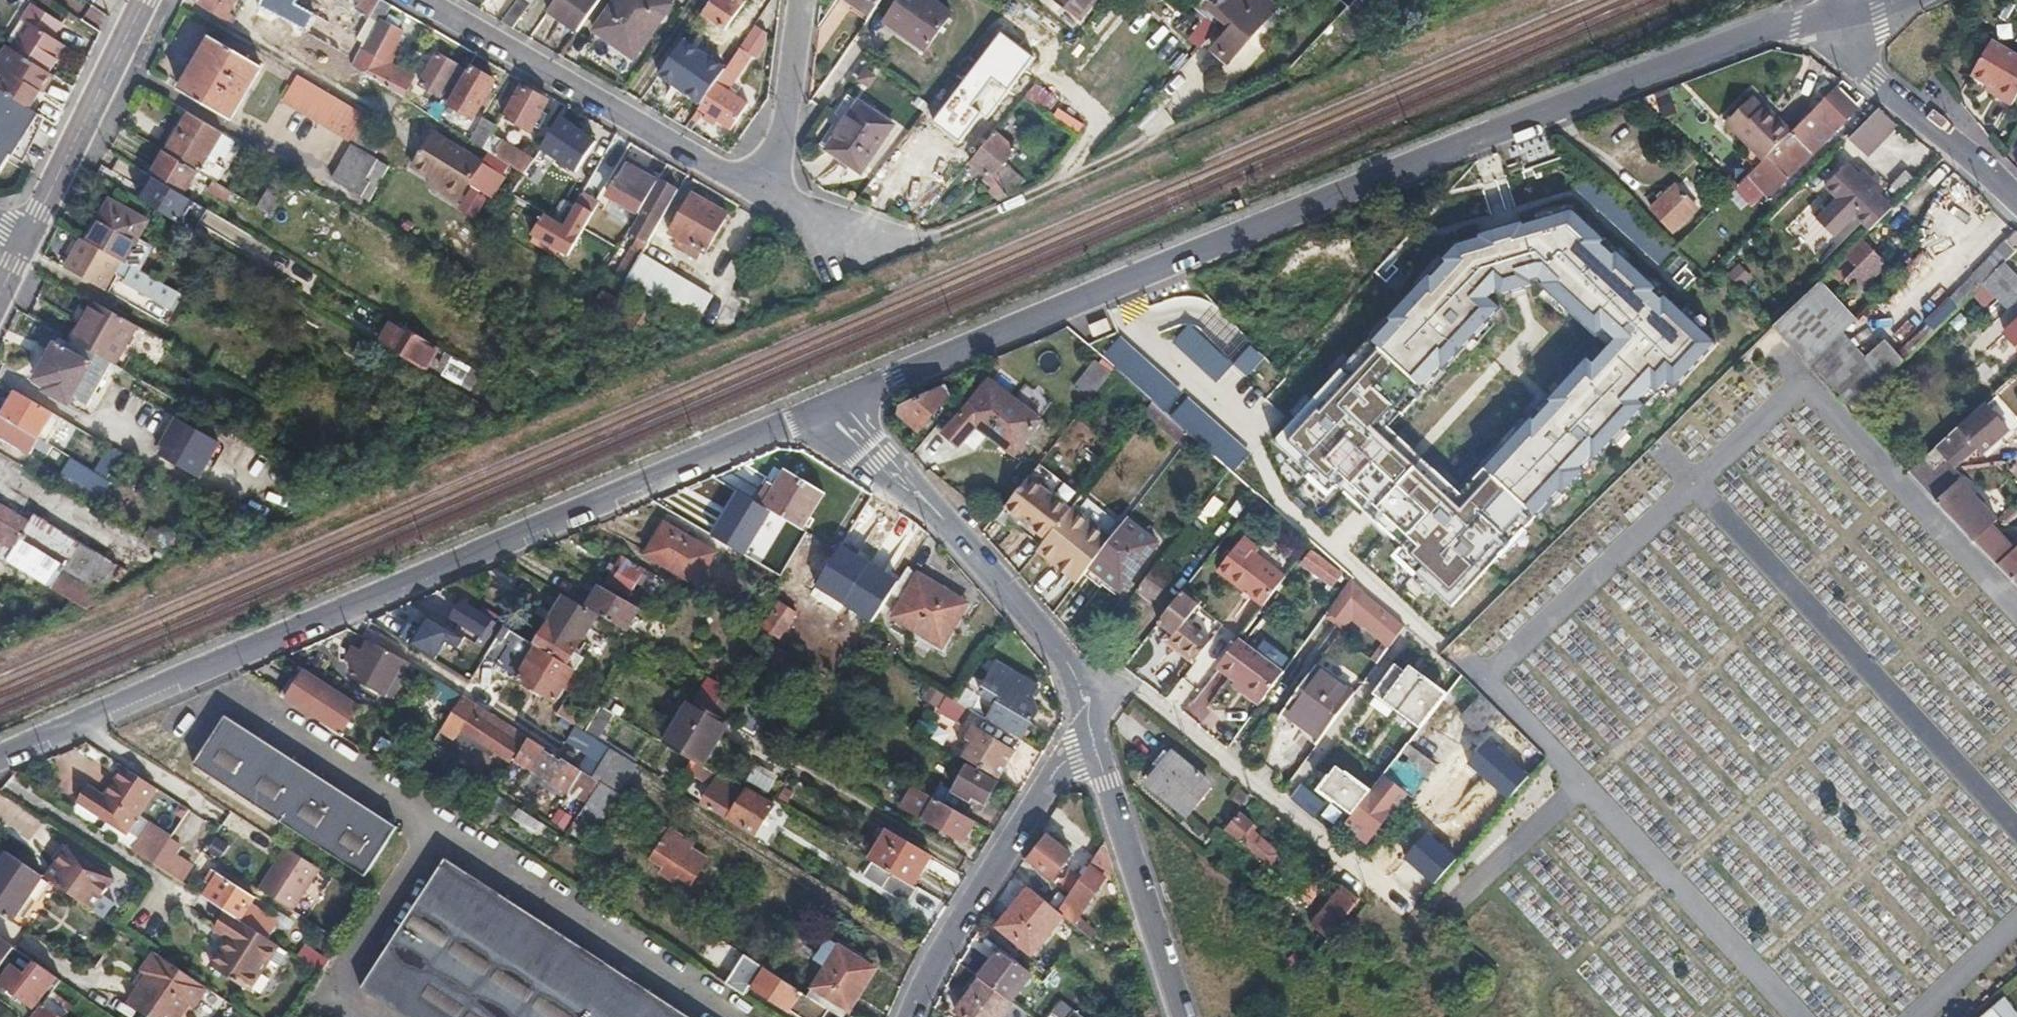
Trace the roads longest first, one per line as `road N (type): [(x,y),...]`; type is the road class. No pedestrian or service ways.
road 1 (residential): [(819,411),(1567,103),(1749,35),(1842,15)]
road 2 (residential): [(0,757),(819,411)]
road 3 (residential): [(420,0),(770,201)]
road 4 (residential): [(819,411),(917,493),(1088,680)]
road 5 (residential): [(1088,680),(1142,688),(1376,882)]
road 6 (residential): [(1093,734),(1058,771),(968,910),(913,1016)]
road 7 (residential): [(1093,734),(1185,1016)]
road 8 (residential): [(24,242),(146,0)]
road 9 (residential): [(1842,15),(1876,77),(2016,199)]
road 10 (residential): [(810,0),(785,163),(770,201)]
road 11 (residential): [(770,201),(901,252)]

